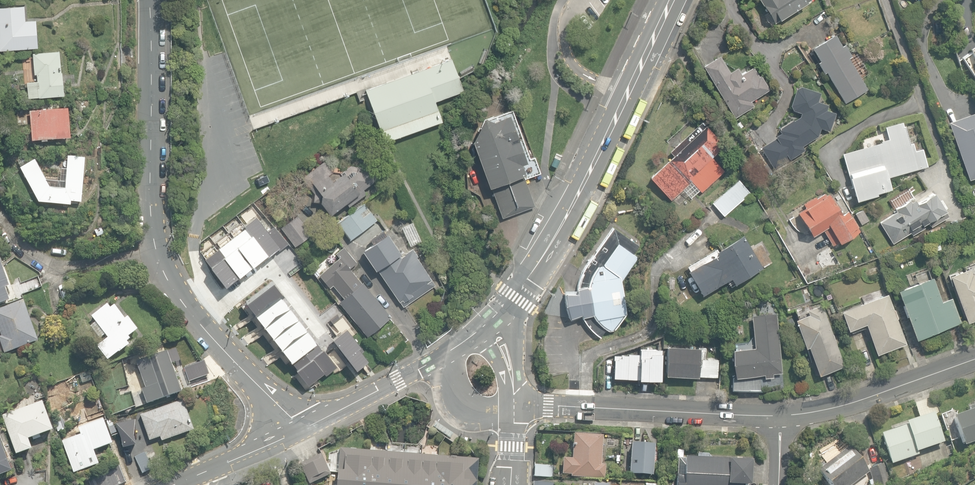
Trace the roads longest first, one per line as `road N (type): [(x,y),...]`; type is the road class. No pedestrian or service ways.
road 1 (secondary): [(672,0),(541,259),(487,323)]
road 2 (residential): [(778,417),(514,404)]
road 3 (tertiary): [(150,0),(153,215),(163,259)]
road 4 (tertiary): [(163,259),(184,298),(298,431)]
road 5 (tertiary): [(487,323),(427,364),(298,431)]
road 6 (residential): [(974,356),(778,417)]
road 7 (residential): [(163,259),(54,265),(19,245),(0,215)]
road 8 (tertiary): [(298,431),(174,484)]

